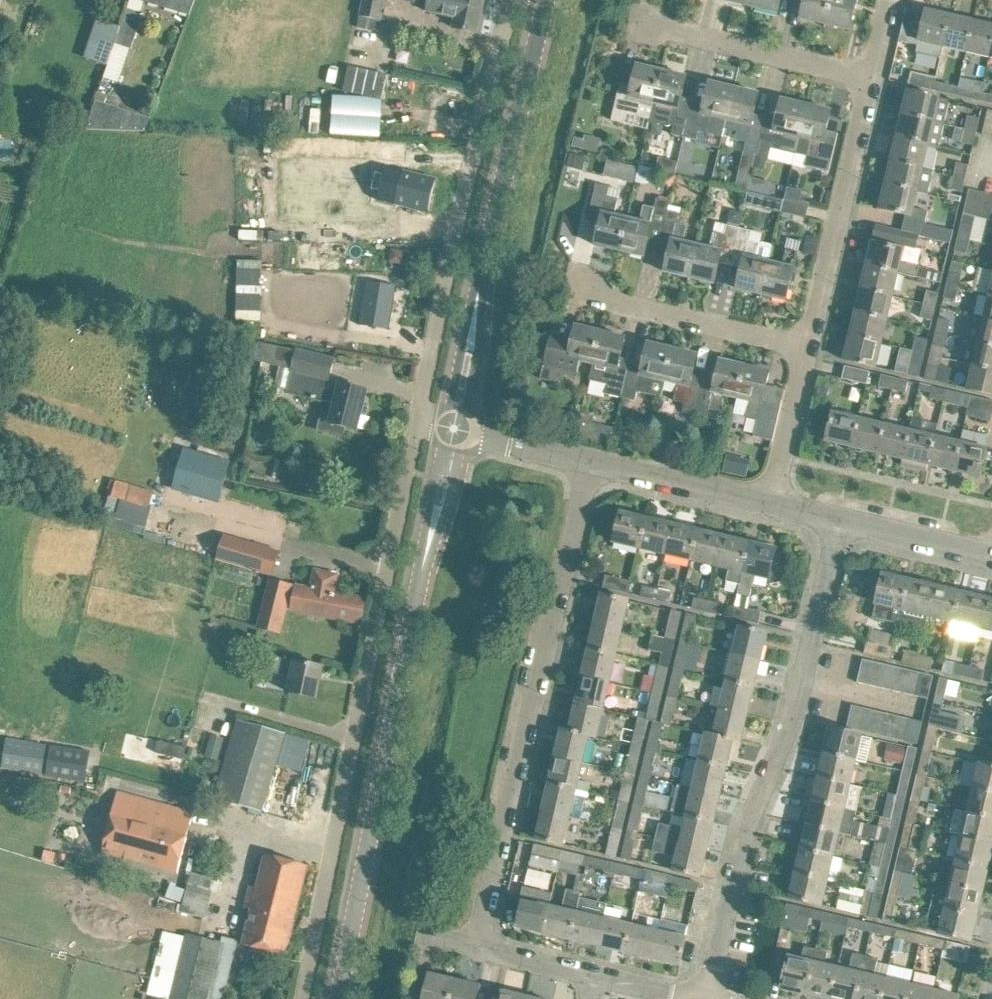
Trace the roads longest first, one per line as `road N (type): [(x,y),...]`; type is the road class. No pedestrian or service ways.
road 1 (residential): [(302,998),(419,420)]
road 2 (tertiary): [(336,998),(453,429)]
road 3 (residential): [(476,948),(592,461)]
road 4 (residential): [(706,998),(746,830),(792,719),(839,520)]
road 5 (tertiary): [(453,429),(549,0)]
road 6 (residential): [(419,420),(515,0)]
road 7 (residential): [(806,349),(869,79)]
road 8 (residential): [(806,349),(559,288)]
road 9 (residential): [(869,79),(623,19)]
road 10 (residential): [(771,505),(592,461)]
road 11 (residential): [(771,505),(806,349)]
road 12 (residential): [(991,555),(839,520)]
road 13 (residential): [(592,461),(453,429)]

